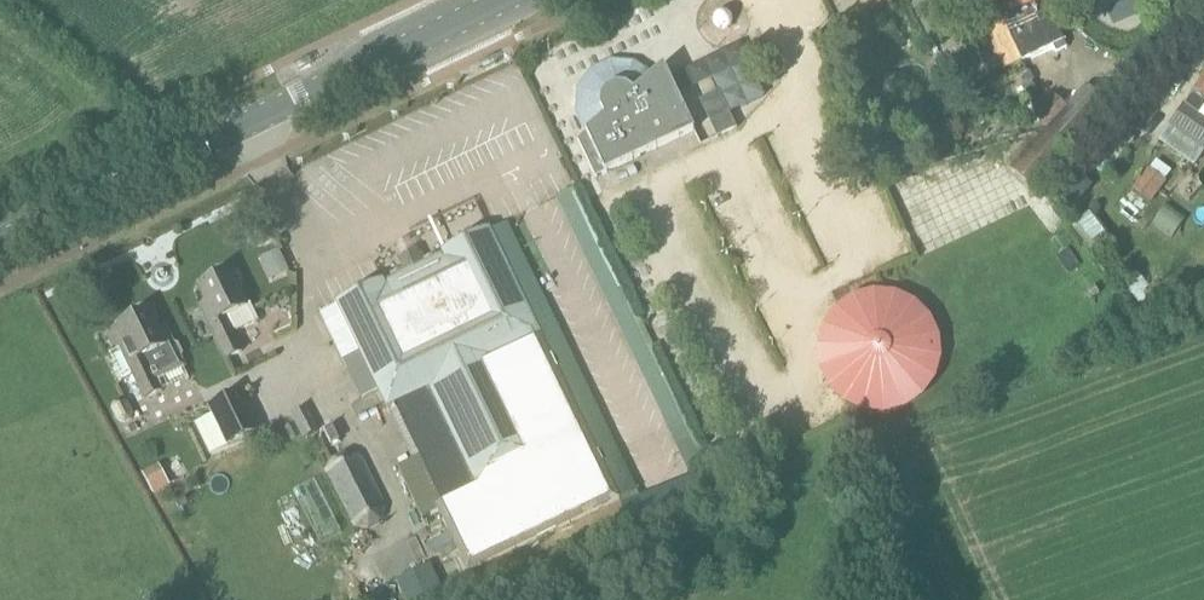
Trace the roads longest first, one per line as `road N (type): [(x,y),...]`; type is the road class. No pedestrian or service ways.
road 1 (secondary): [(0,243),(507,0)]

